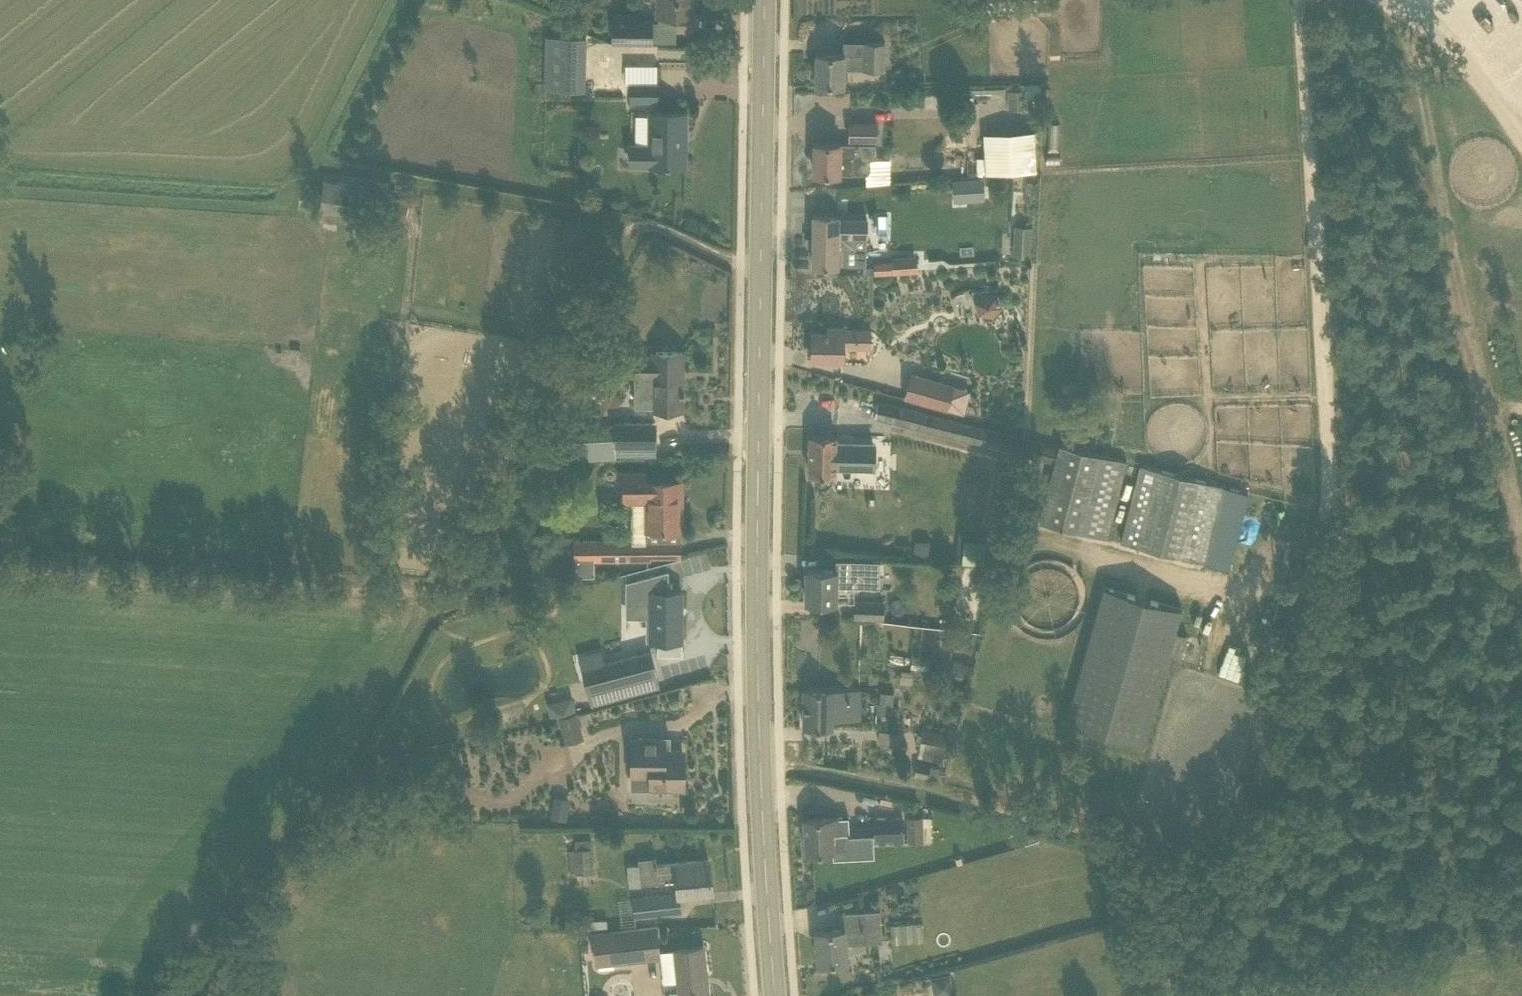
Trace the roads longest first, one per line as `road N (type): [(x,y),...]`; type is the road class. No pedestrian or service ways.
road 1 (track): [(153,995),(357,750),(634,229),(741,269)]
road 2 (secondary): [(776,995),(757,451),(765,0)]
road 3 (track): [(765,768),(897,790),(1240,870)]
road 4 (track): [(441,584),(0,565)]
road 5 (track): [(1486,408),(1407,9)]
road 6 (track): [(1240,870),(1309,639),(1335,482)]
road 7 (track): [(1407,9),(1429,18),(1521,151)]
road 8 (track): [(1335,482),(1486,408)]
road 9 (track): [(1190,995),(1240,870)]
road 10 (track): [(1521,536),(1486,408)]

